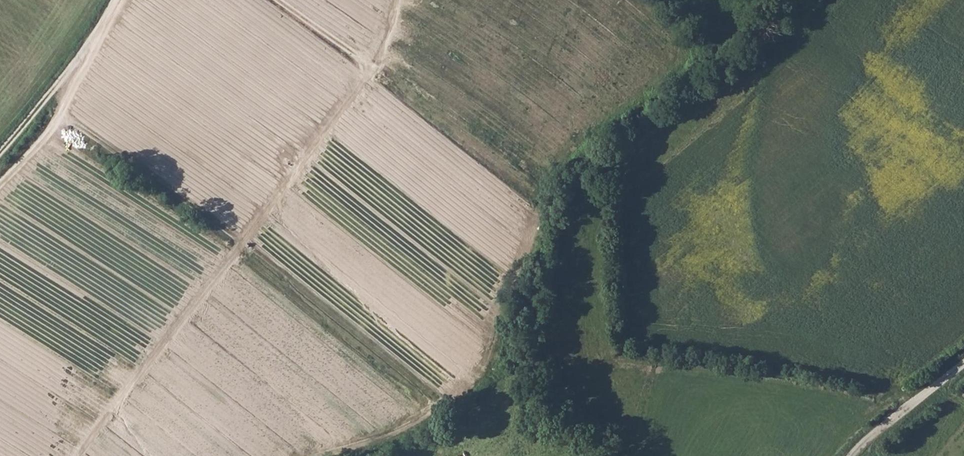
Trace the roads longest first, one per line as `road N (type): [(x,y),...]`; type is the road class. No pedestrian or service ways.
road 1 (track): [(0,151),(46,102),(117,0)]
road 2 (track): [(963,365),(852,455)]

